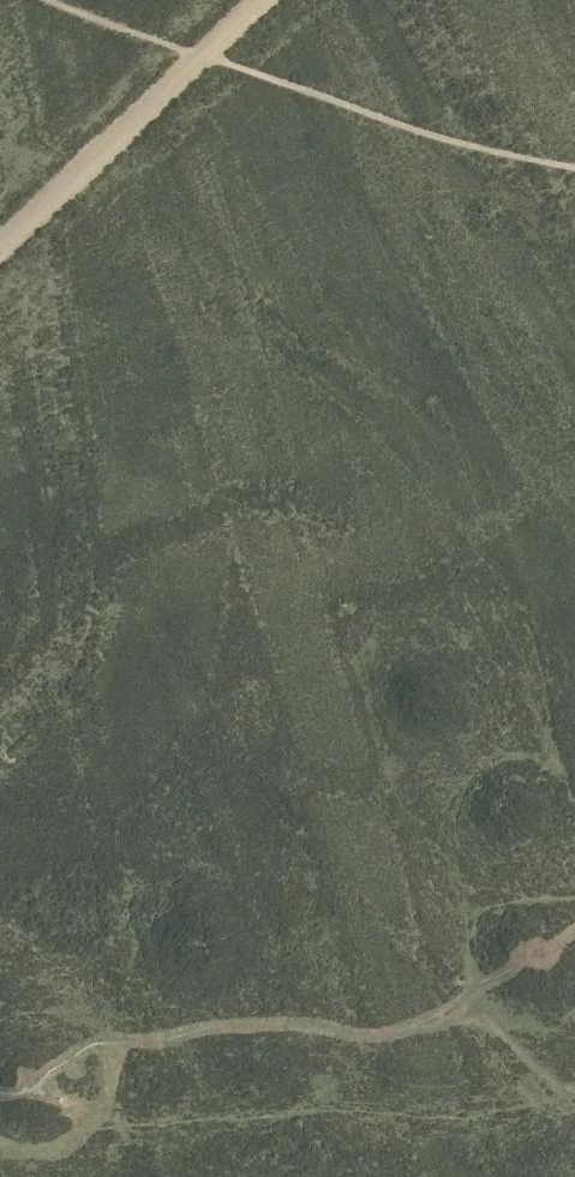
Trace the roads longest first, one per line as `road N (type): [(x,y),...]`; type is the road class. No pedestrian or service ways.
road 1 (track): [(0,261),(210,59)]

